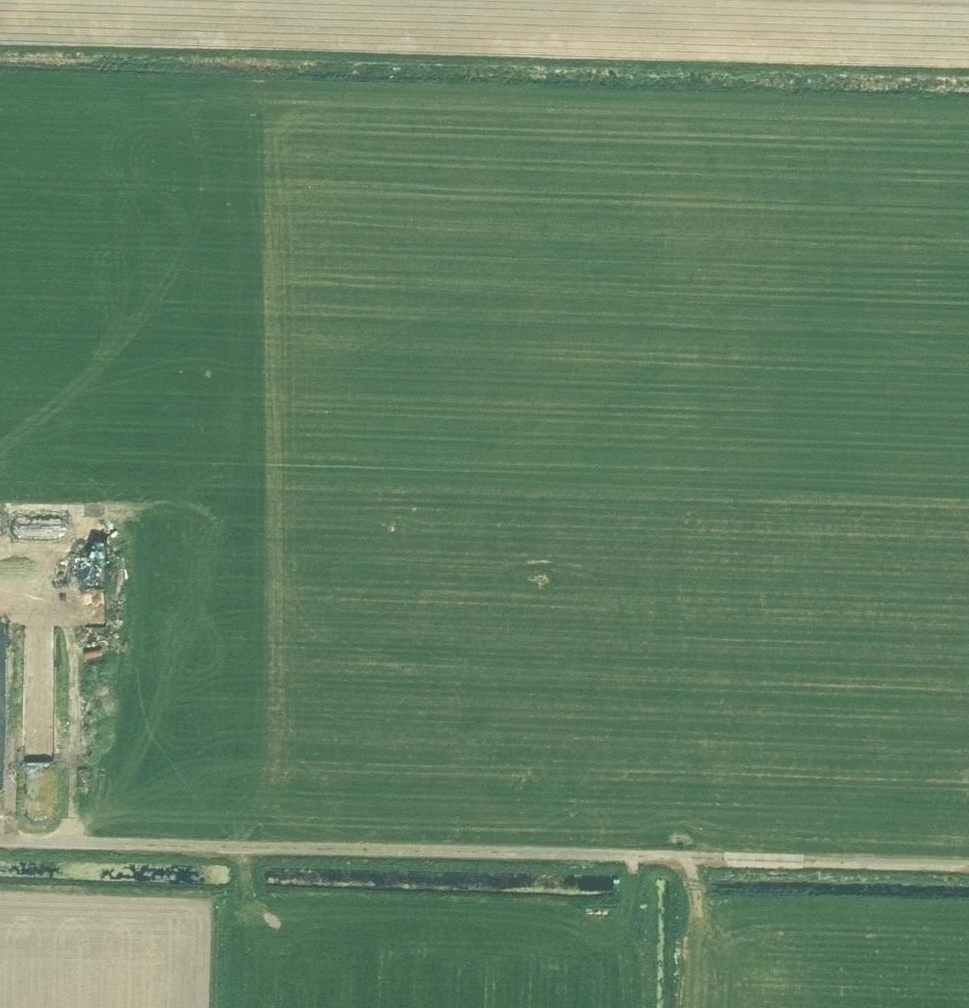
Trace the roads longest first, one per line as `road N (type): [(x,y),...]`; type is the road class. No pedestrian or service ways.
road 1 (track): [(0,841),(968,861)]

